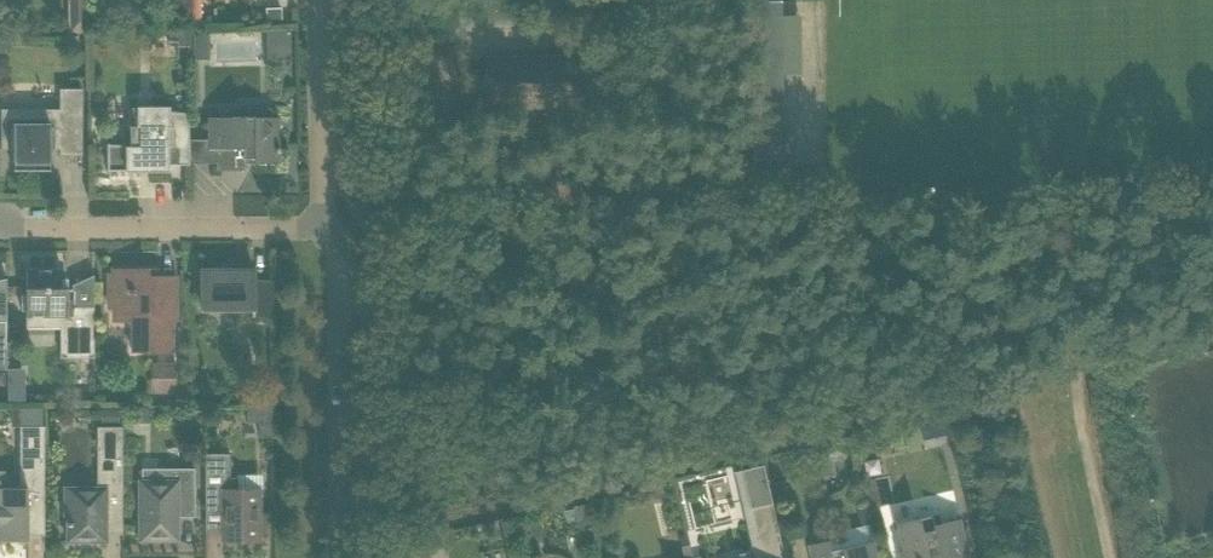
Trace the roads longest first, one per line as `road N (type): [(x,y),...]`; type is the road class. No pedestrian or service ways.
road 1 (residential): [(328,227),(336,256),(333,557)]
road 2 (residential): [(328,227),(0,228)]
road 3 (residential): [(316,0),(328,227)]

